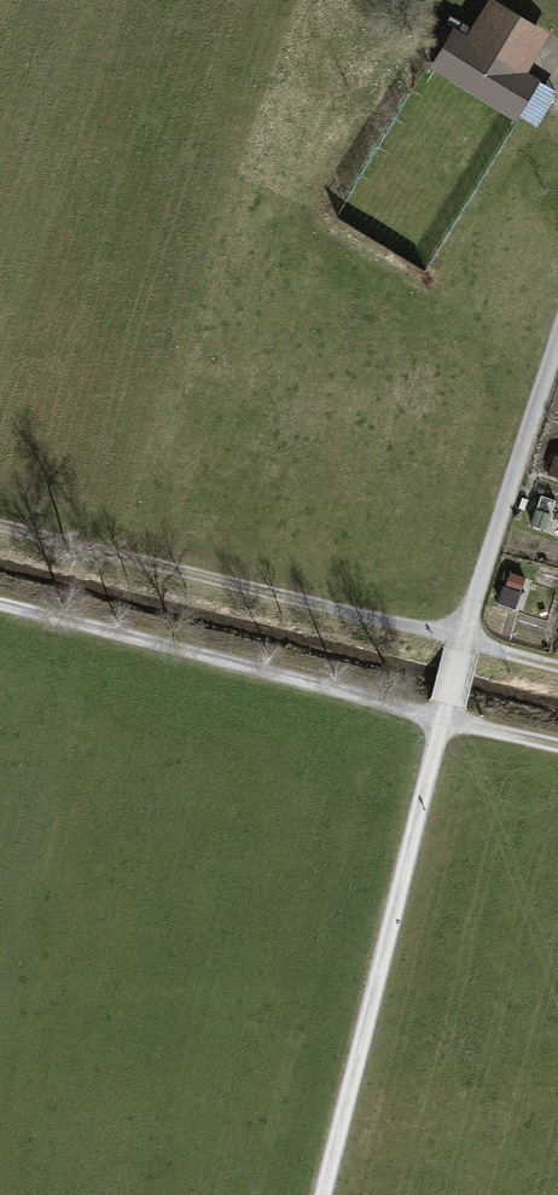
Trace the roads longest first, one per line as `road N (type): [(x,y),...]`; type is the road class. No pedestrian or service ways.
road 1 (track): [(445,719),(323,1194)]
road 2 (track): [(0,525),(463,642)]
road 3 (track): [(445,719),(0,607)]
road 4 (track): [(557,342),(463,642)]

